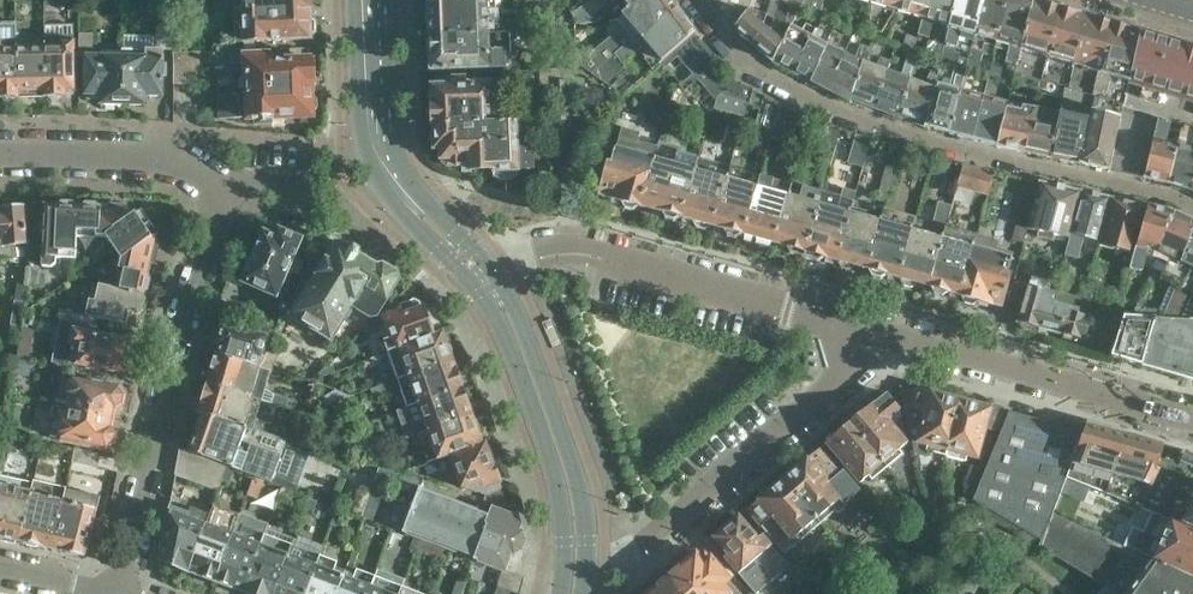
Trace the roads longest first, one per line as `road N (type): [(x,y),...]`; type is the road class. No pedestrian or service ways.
road 1 (residential): [(1192,204),(930,143),(821,104),(764,73),(694,0)]
road 2 (residential): [(132,593),(126,564),(225,180)]
road 3 (residential): [(867,330),(577,252),(491,266)]
road 4 (residential): [(588,560),(659,529),(797,415),(850,367),(867,330)]
road 5 (secondary): [(470,277),(484,291),(561,491),(568,540),(560,593)]
road 6 (residential): [(1192,419),(867,330)]
road 7 (secondary): [(588,560),(585,489),(491,266)]
road 8 (residential): [(0,152),(157,155),(225,180)]
road 9 (secondary): [(385,167),(372,124),(368,0)]
road 10 (secondary): [(491,266),(428,197),(385,167)]
road 11 (secondary): [(385,167),(404,209),(470,277)]

